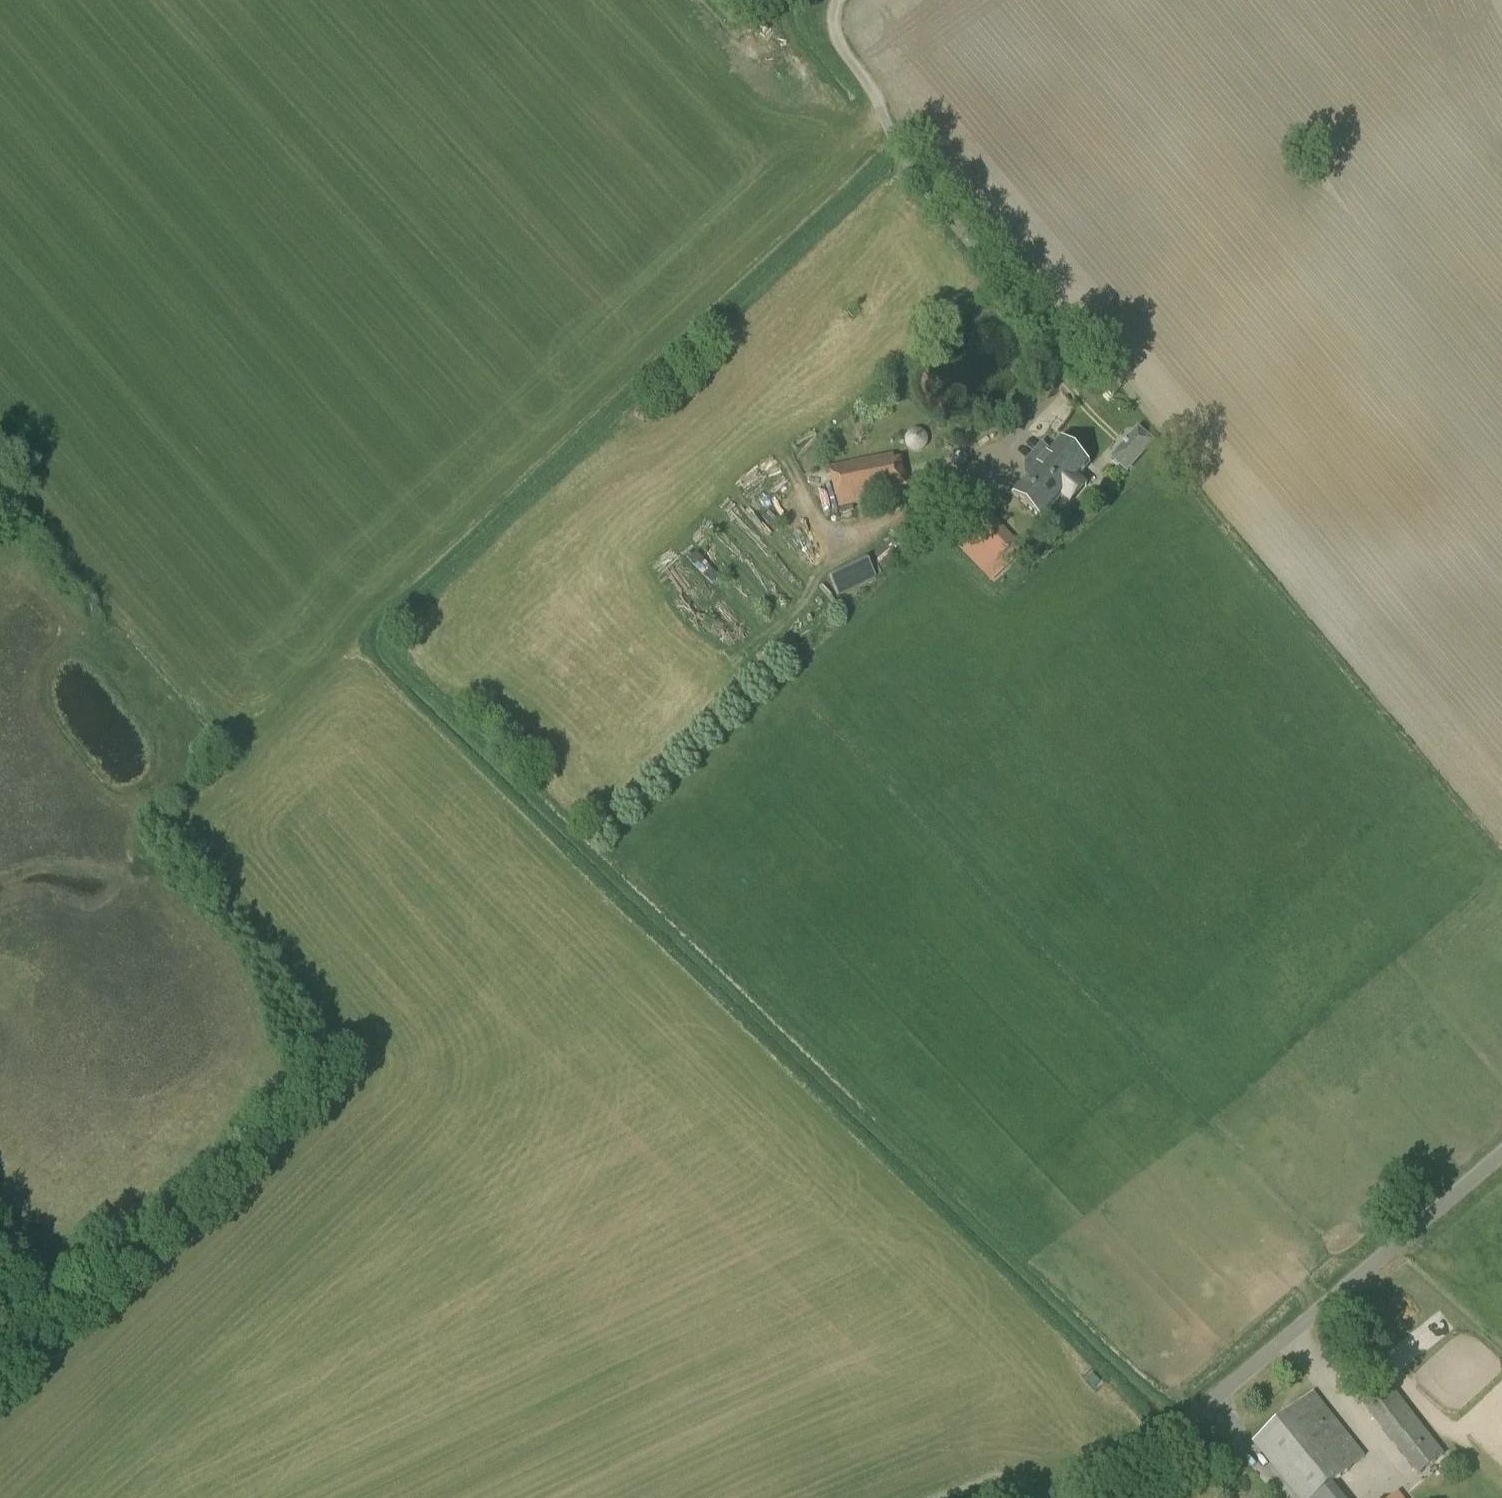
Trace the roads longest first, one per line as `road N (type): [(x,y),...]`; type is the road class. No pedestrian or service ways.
road 1 (unclassified): [(1047,1497),(1123,1463),(1189,1419),(1501,1154)]

